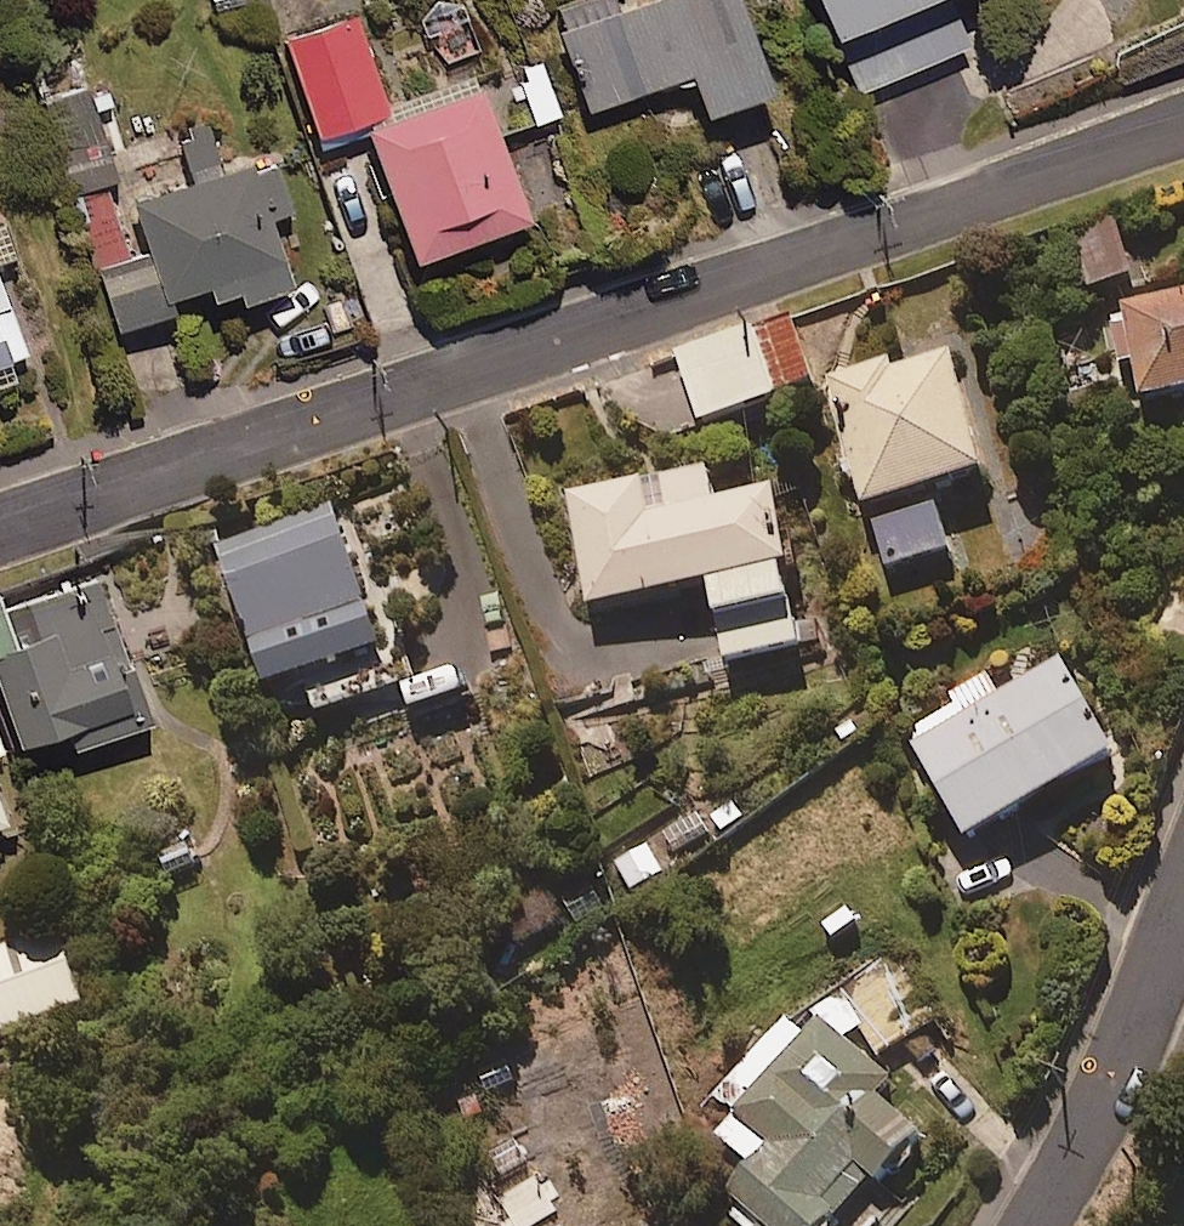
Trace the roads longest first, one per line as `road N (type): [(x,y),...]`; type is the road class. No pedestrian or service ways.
road 1 (residential): [(1183,118),(0,532)]
road 2 (residential): [(1035,1225),(1131,1040),(1183,903)]

